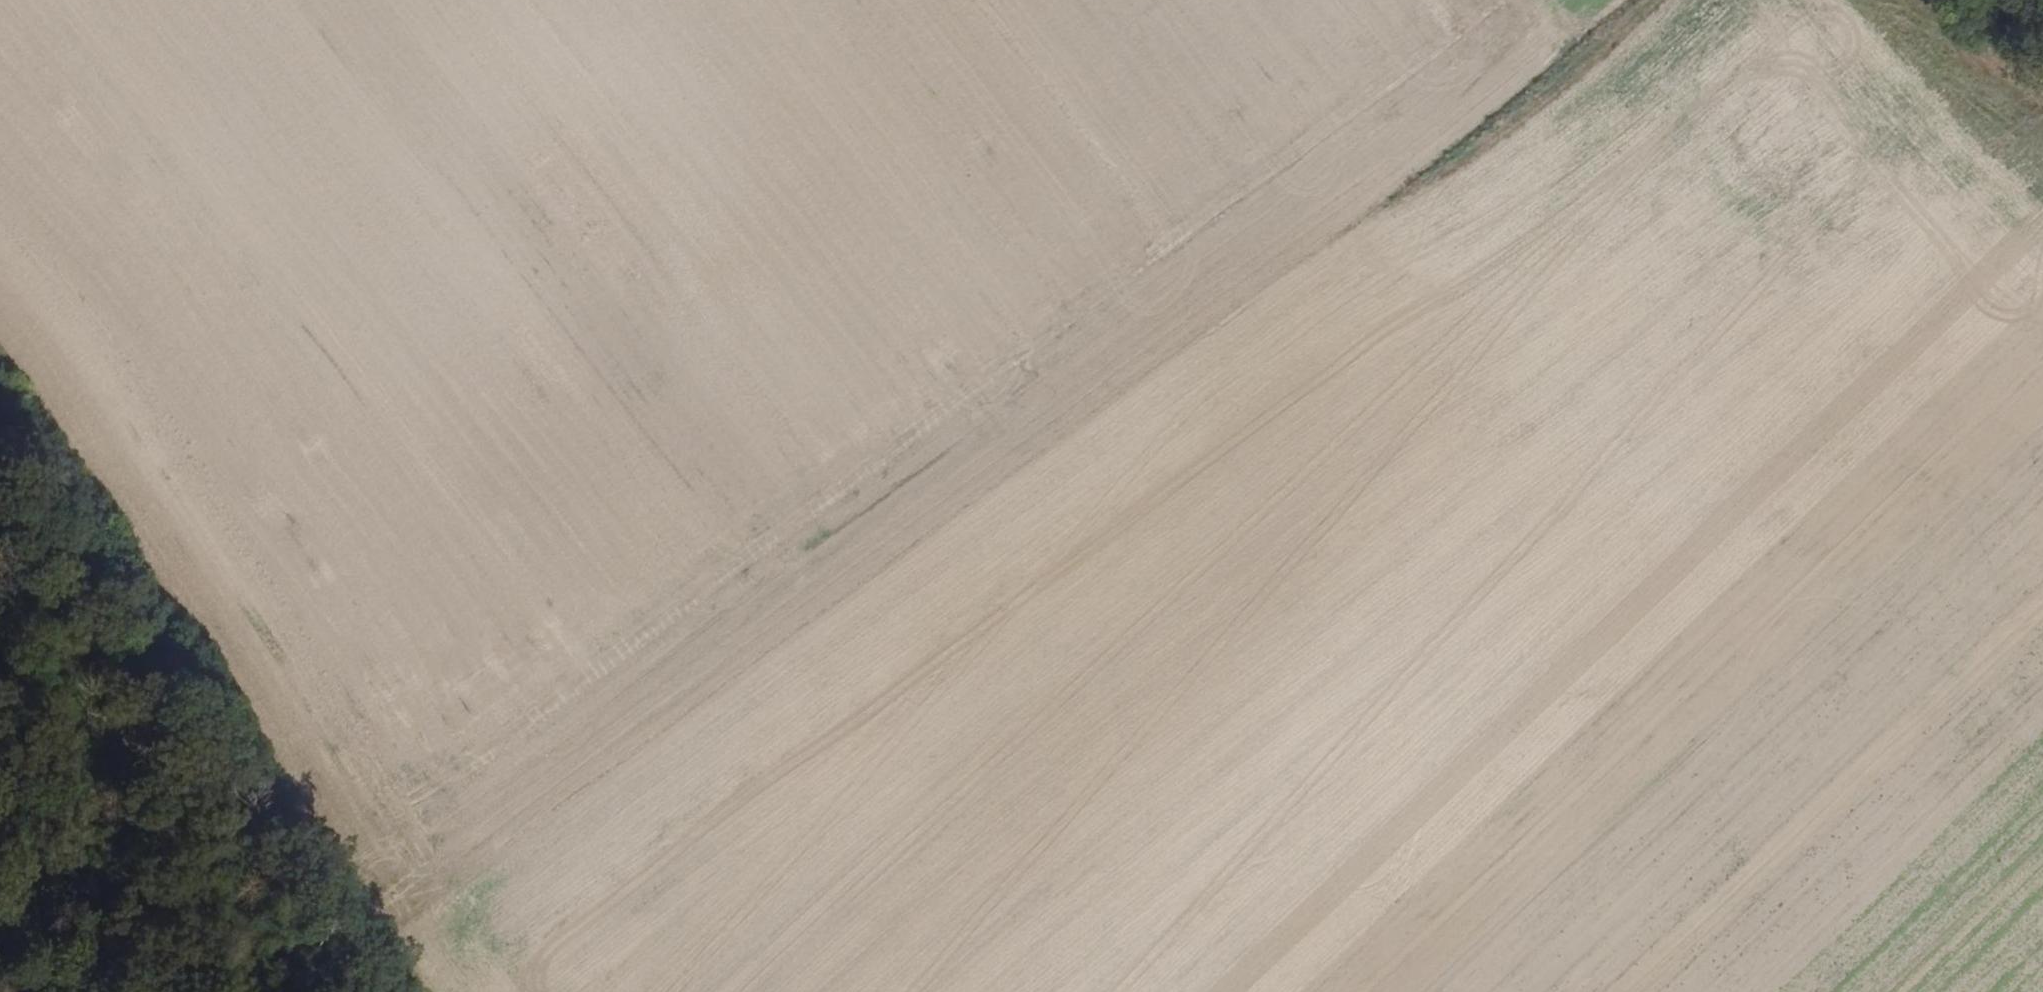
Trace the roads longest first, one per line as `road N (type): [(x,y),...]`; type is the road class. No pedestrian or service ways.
road 1 (track): [(0,404),(180,663),(341,873),(412,991)]
road 2 (track): [(1478,144),(1641,0)]

